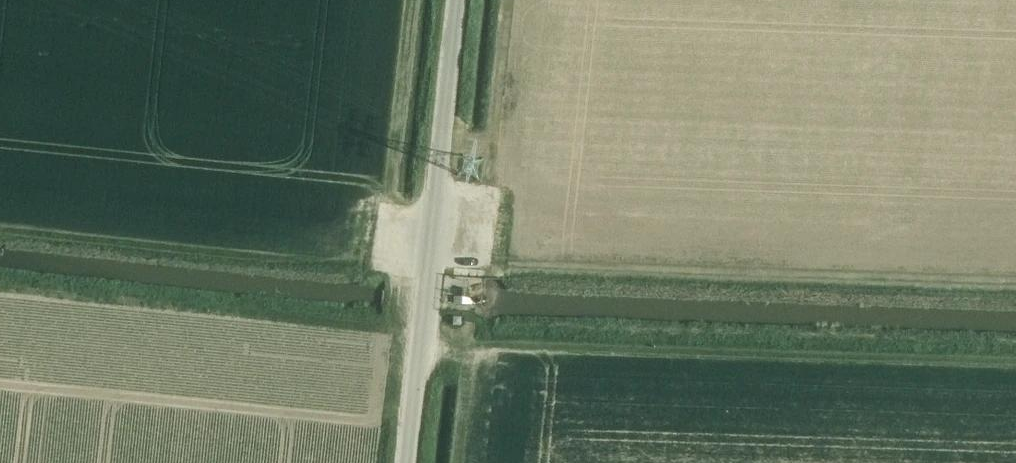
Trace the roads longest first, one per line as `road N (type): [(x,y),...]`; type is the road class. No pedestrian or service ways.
road 1 (track): [(419,342),(1015,364)]
road 2 (track): [(427,262),(1015,281)]
road 3 (unclassified): [(405,462),(456,0)]
road 4 (track): [(426,275),(0,230)]

